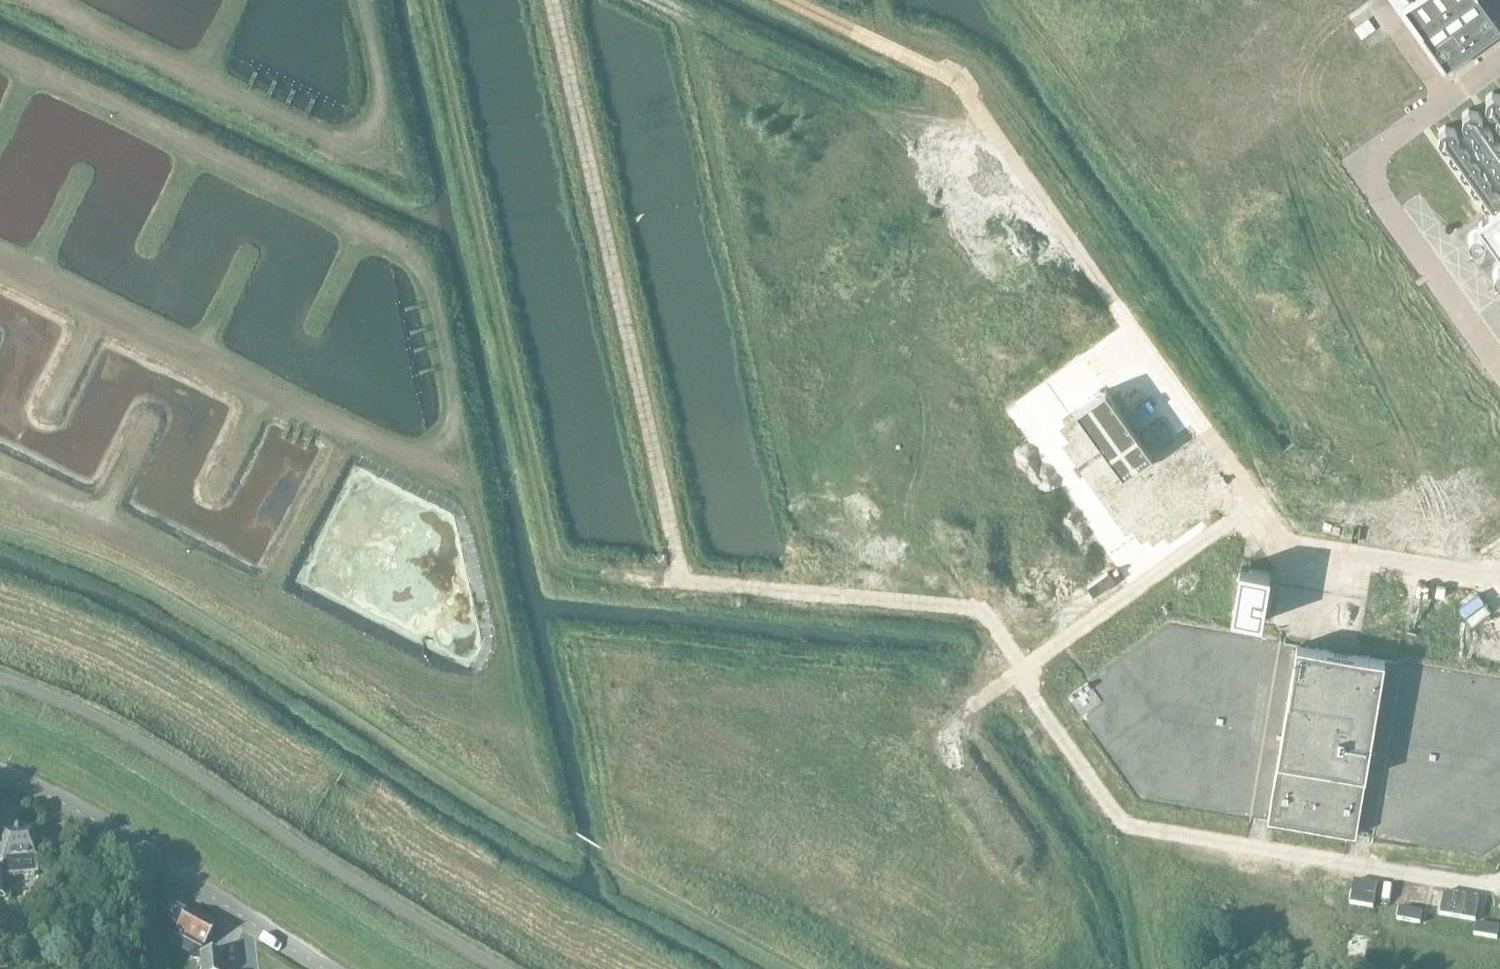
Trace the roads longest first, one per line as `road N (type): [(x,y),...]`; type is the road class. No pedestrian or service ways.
road 1 (tertiary): [(327,968),(82,812),(0,774)]

